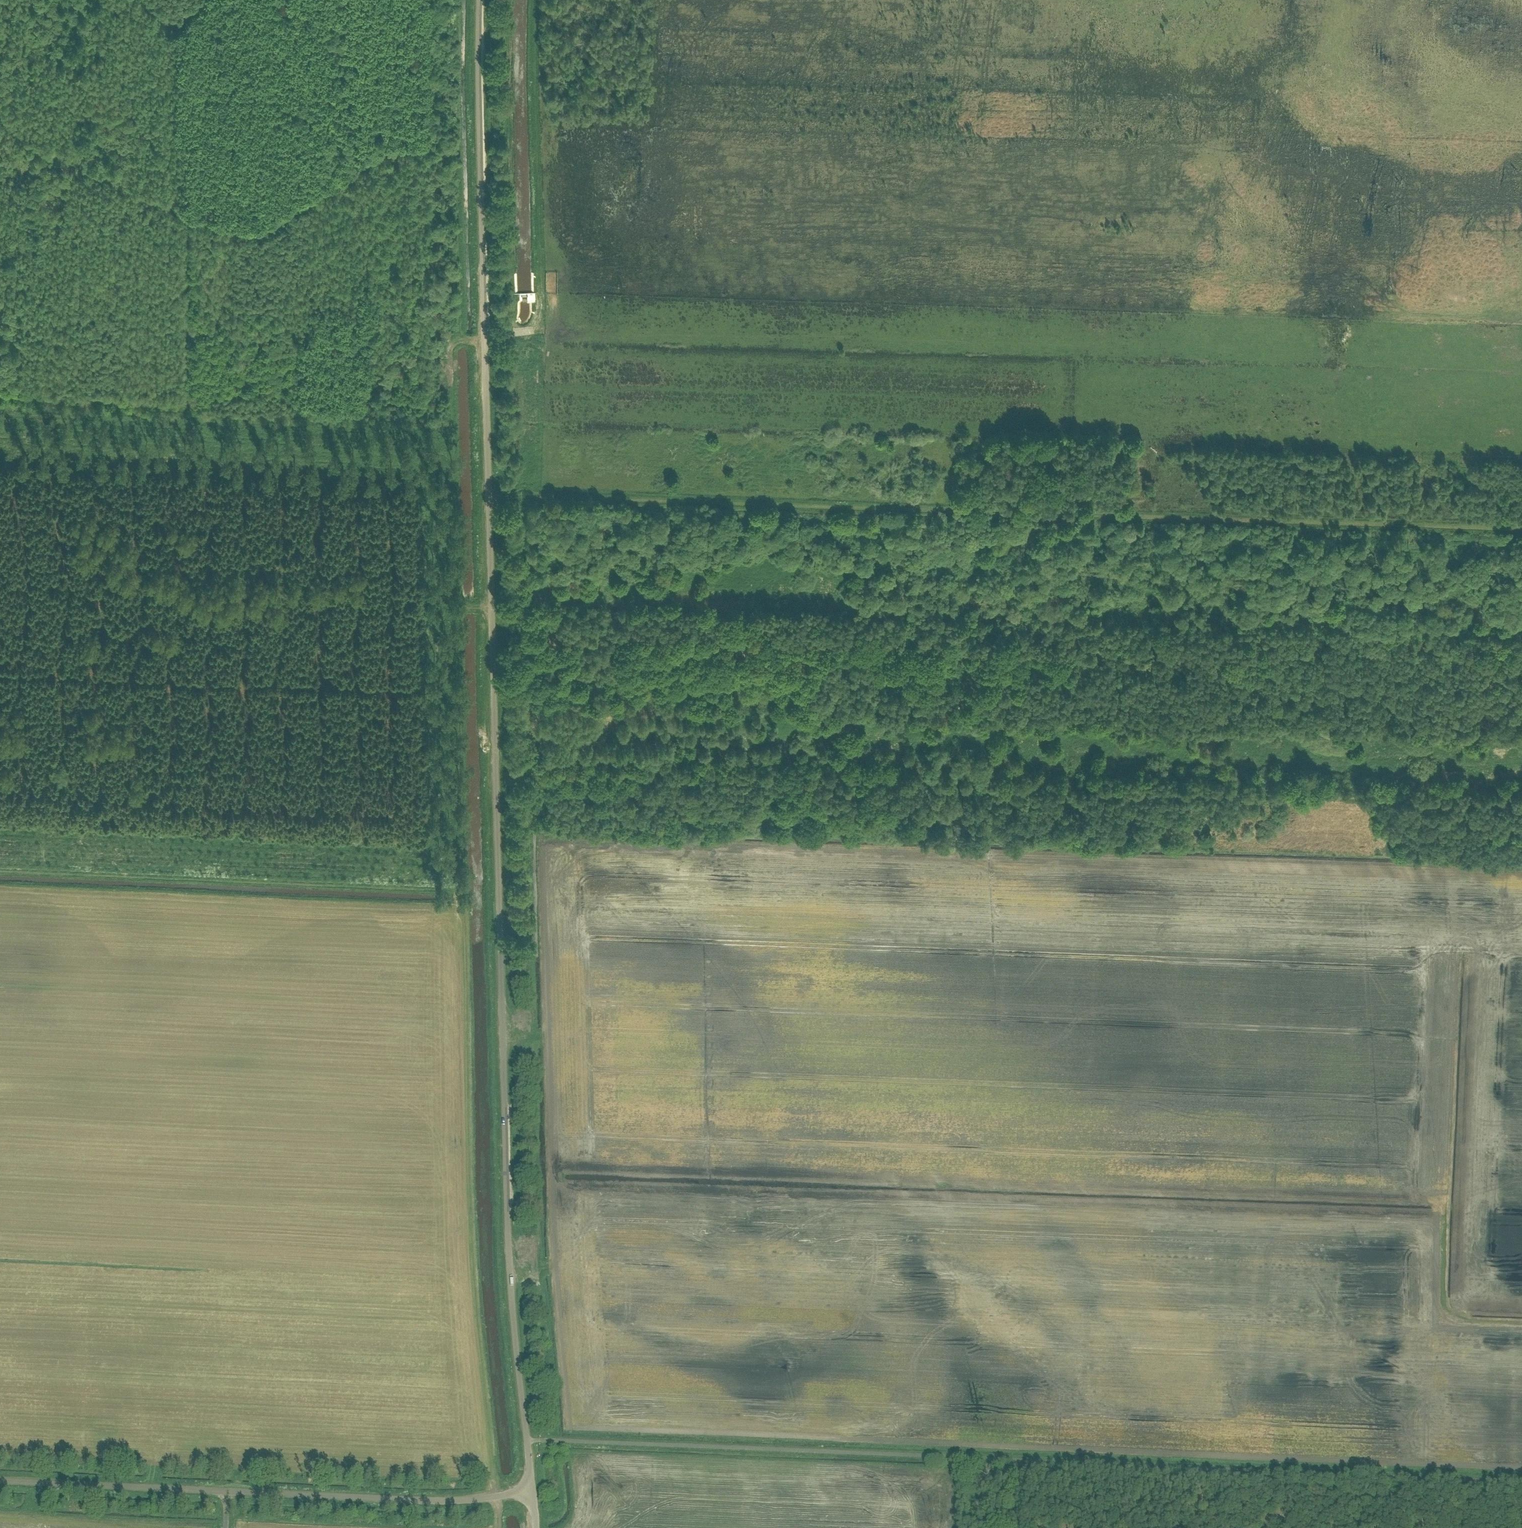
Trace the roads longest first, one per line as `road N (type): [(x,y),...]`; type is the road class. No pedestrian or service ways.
road 1 (unclassified): [(531,1492),(507,1227),(480,0)]
road 2 (track): [(489,495),(1521,527)]
road 3 (unclassified): [(531,1492),(444,1501),(0,1481)]
road 4 (track): [(1521,1324),(1447,1322),(1444,1215)]

